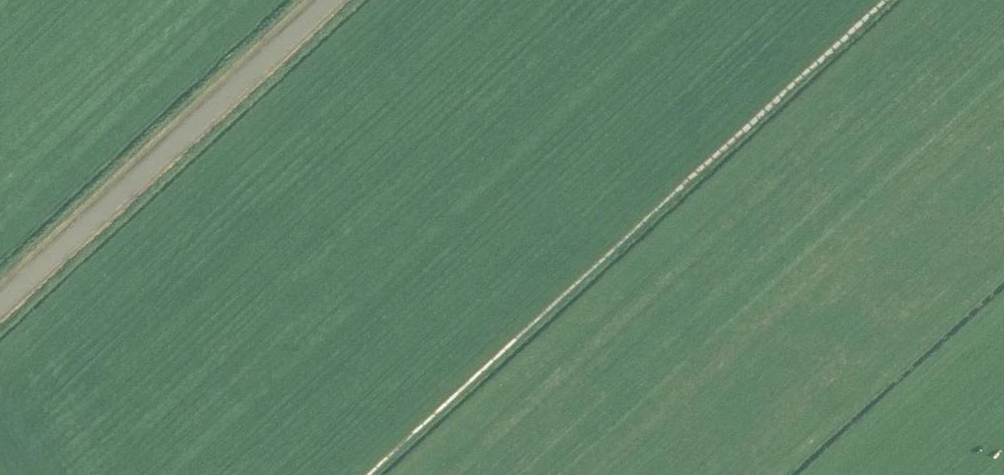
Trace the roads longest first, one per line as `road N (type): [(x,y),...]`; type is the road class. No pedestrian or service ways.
road 1 (tertiary): [(0,314),(341,0)]

